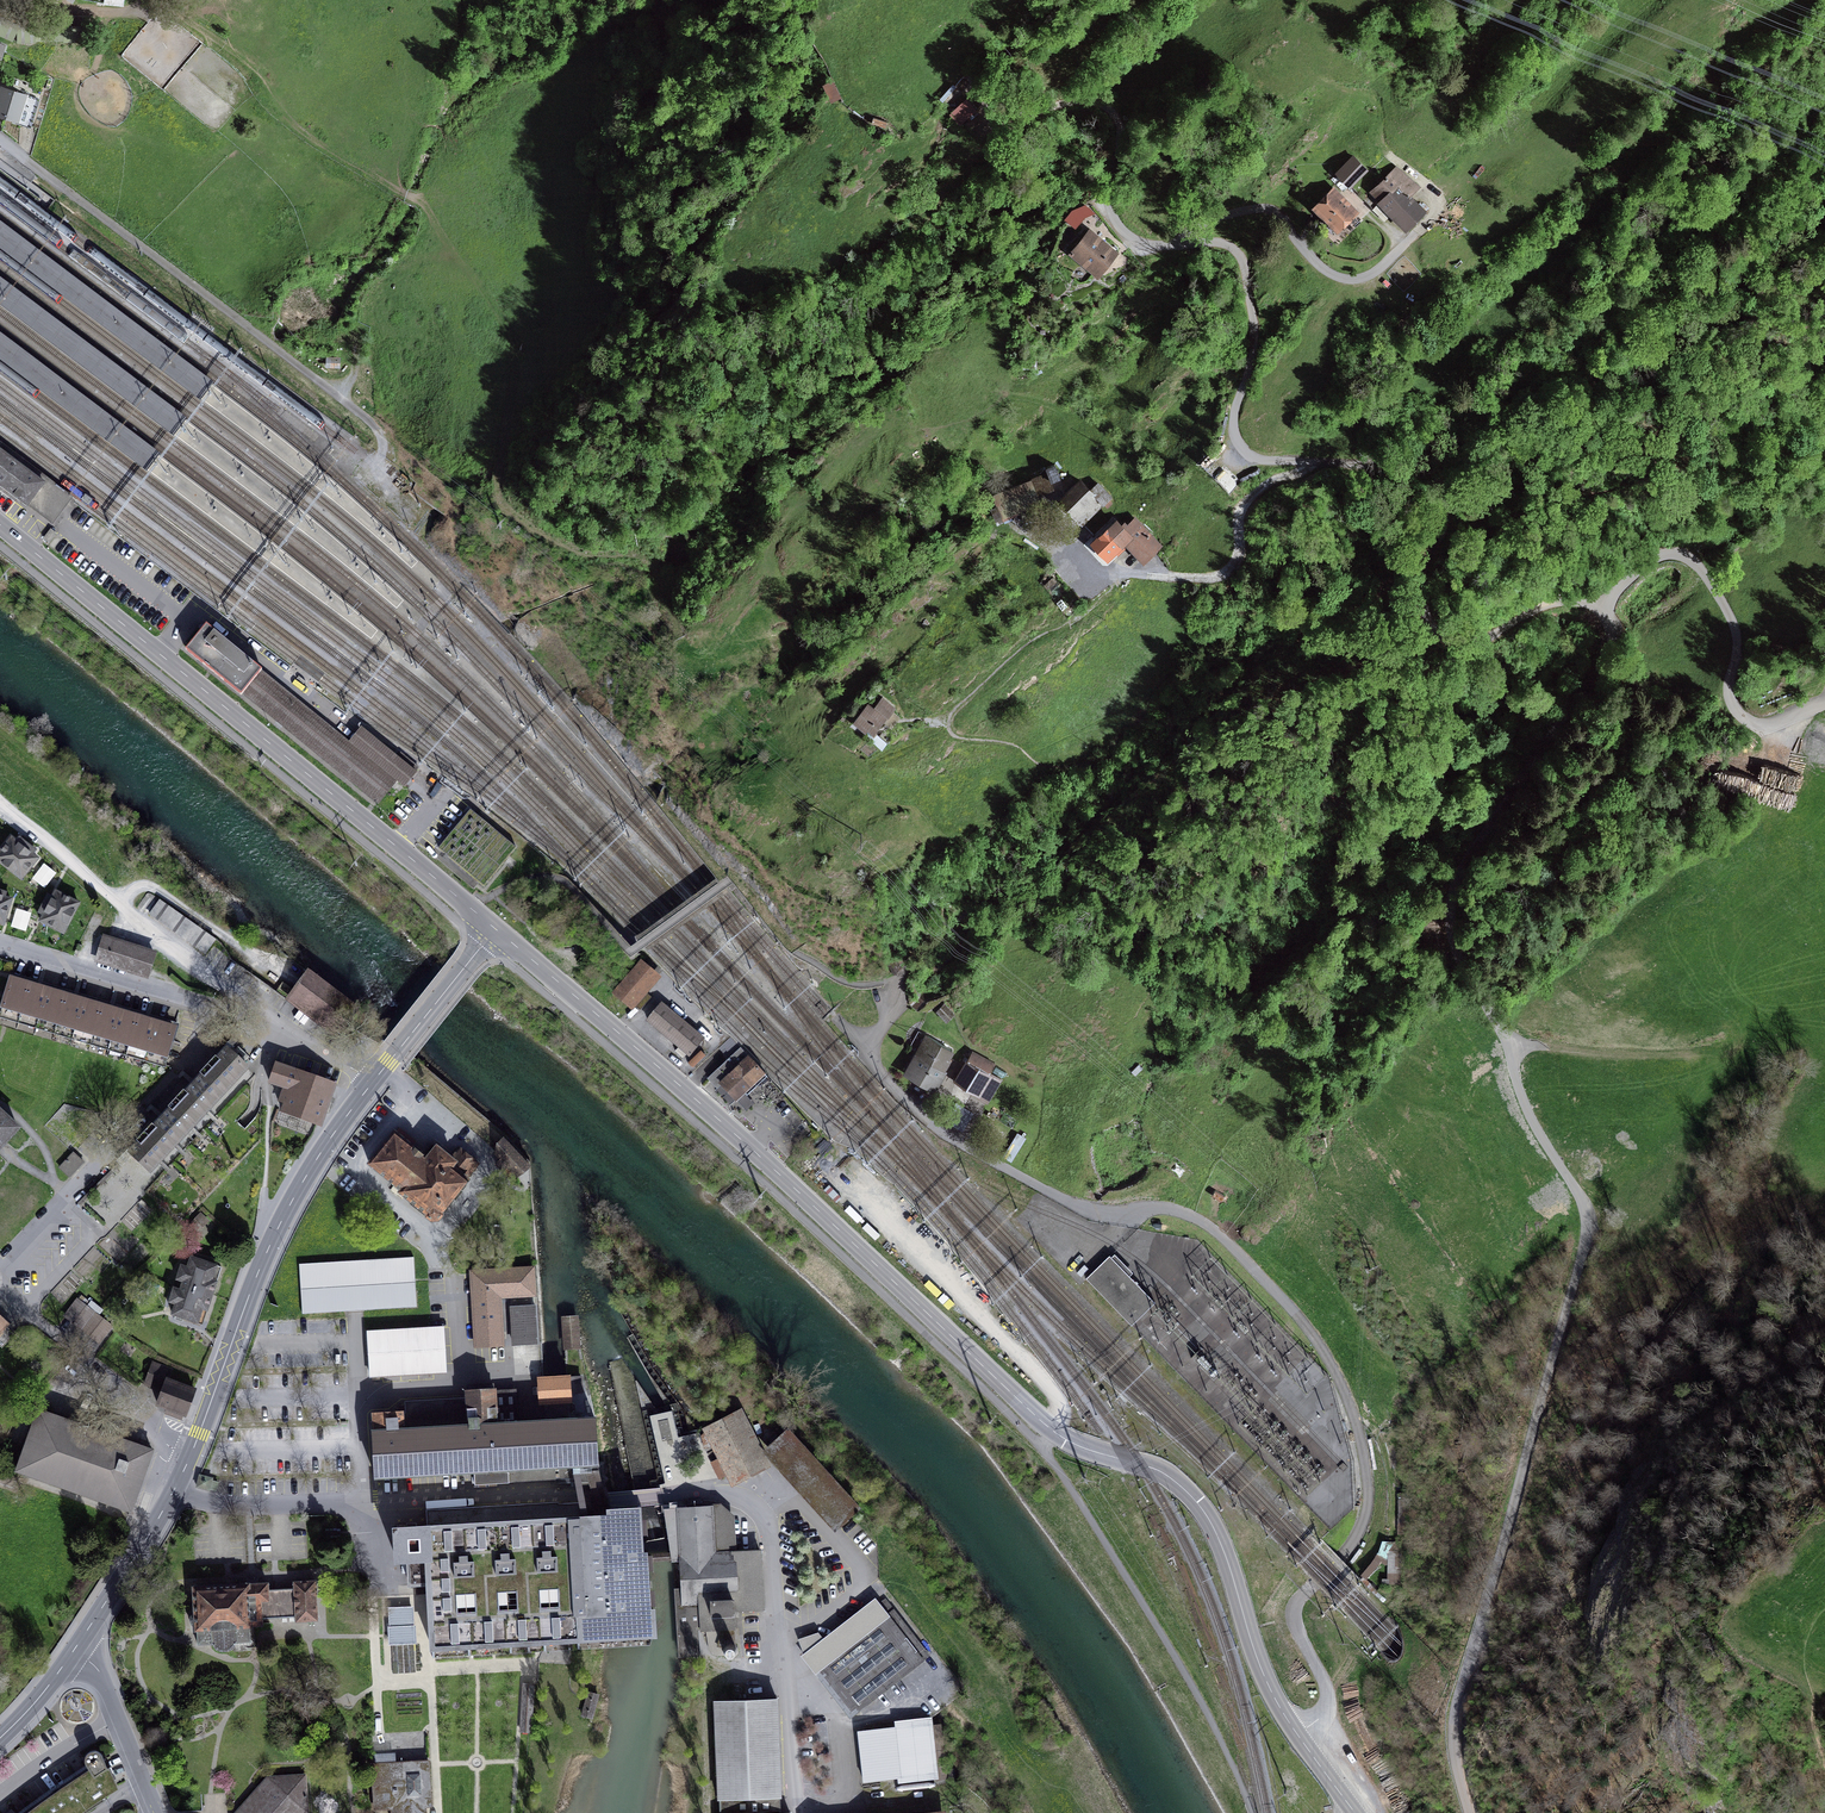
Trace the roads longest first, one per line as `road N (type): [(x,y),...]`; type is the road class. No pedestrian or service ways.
road 1 (unclassified): [(1605,610),(1619,629),(1618,652),(1532,755),(1448,904),(1454,951),(1503,1033),(1524,1102),(1587,1221),(1457,1703),(1454,1750),(1468,1812)]
road 2 (unclassified): [(961,82),(1009,117),(1100,100),(1114,123),(1108,195),(1121,228),(1151,245),(1215,242),(1238,253),(1254,331),(1235,417),(1242,450),(1268,462),(1404,464),(1438,475),(1448,520),(1408,602),(1427,639),(1471,644),(1561,602),(1605,610)]
road 3 (secondary): [(1303,1742),(1262,1673),(1216,1534),(1182,1488),(1044,1424),(750,1148),(495,929)]
road 4 (residential): [(892,984),(898,1010),(864,1049),(932,1126),(1077,1205),(1169,1209),(1200,1222),(1287,1303),(1338,1374),(1357,1426),(1367,1507),(1353,1543),(1295,1609),(1326,1694),(1303,1742)]
road 5 (residential): [(171,1495),(248,1506),(708,1492),(747,1498),(768,1532),(796,1812)]
road 6 (primary): [(0,526),(495,929)]
road 7 (primary): [(190,1456),(279,1225),(372,1083)]
road 8 (unclassified): [(1605,610),(1651,562),(1687,557),(1722,599),(1736,633),(1729,687),(1737,712),(1767,724),(1824,705)]
road 9 (residential): [(0,803),(171,949),(273,1020)]
road 10 (track): [(1509,1049),(1687,1053),(1769,1027)]
road 11 (residential): [(0,1285),(164,1442),(190,1456)]
road 12 (track): [(1310,462),(1258,494),(1245,519),(1243,553),(1221,578),(1141,577)]
road 13 (residential): [(214,1009),(0,942)]
road 14 (residential): [(132,1128),(0,1277)]
road 15 (primary): [(372,1083),(495,929)]
road 16 (residential): [(74,1650),(102,1678),(158,1812)]
road 17 (primary): [(74,1650),(171,1495)]
road 18 (track): [(1011,519),(1032,543),(1083,542),(1119,572),(1141,577)]

